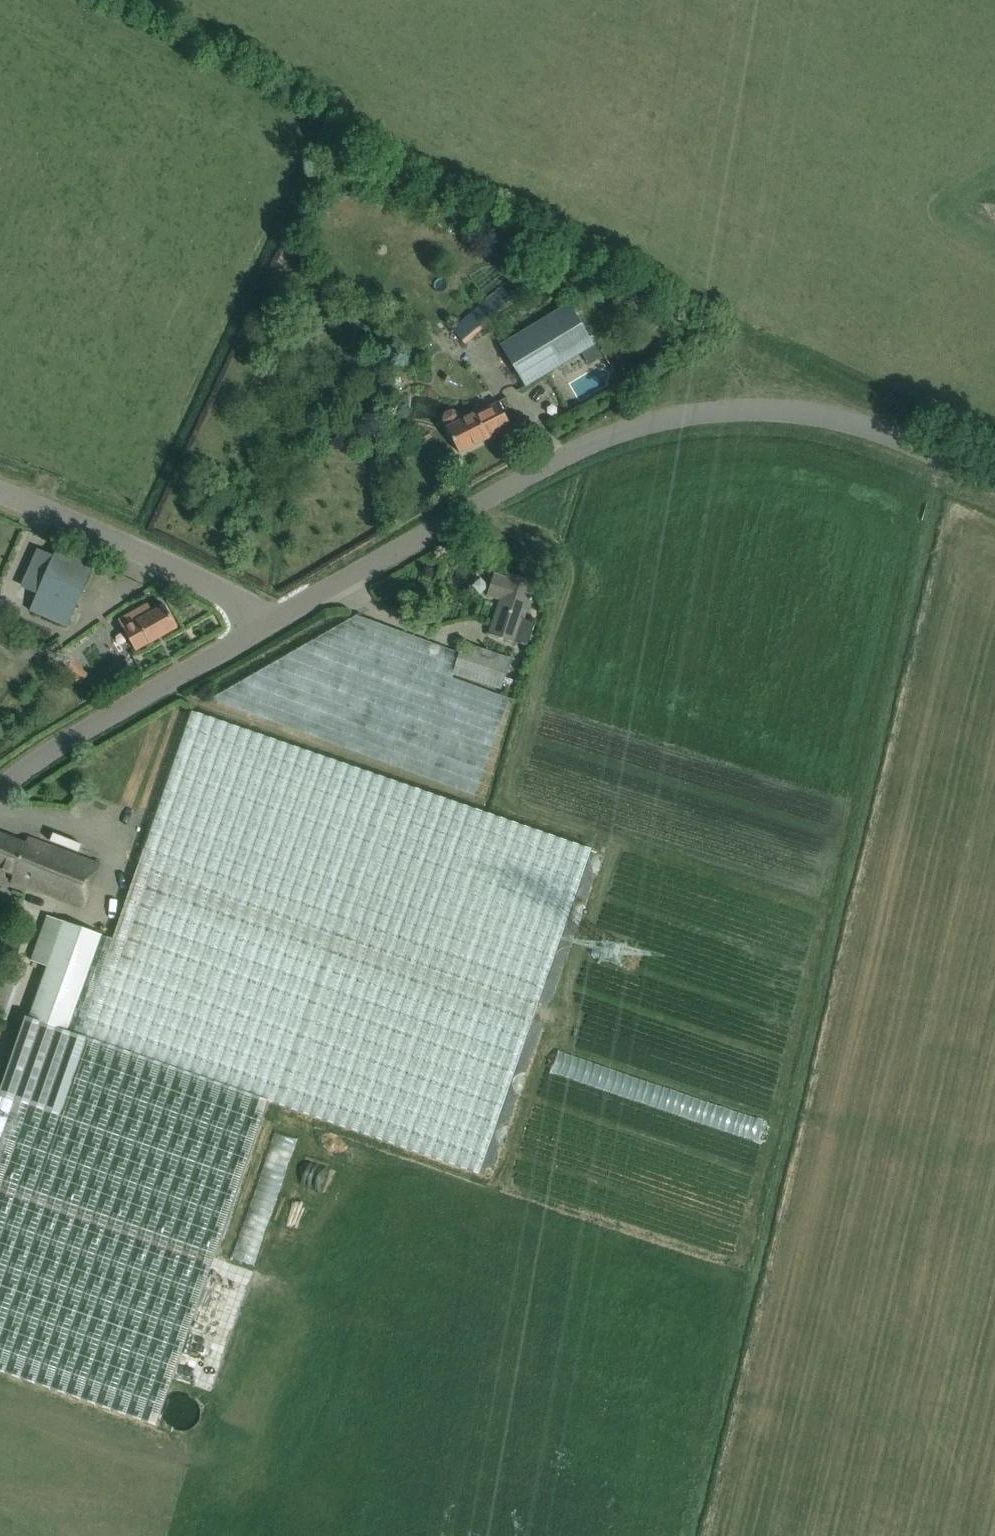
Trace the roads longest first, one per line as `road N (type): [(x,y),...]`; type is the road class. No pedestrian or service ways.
road 1 (unclassified): [(252,624),(606,427),(667,410),(753,406),(812,414),(888,434),(994,485)]
road 2 (unclassified): [(0,773),(252,624)]
road 3 (unclassified): [(252,624),(230,601),(120,538),(0,492)]

